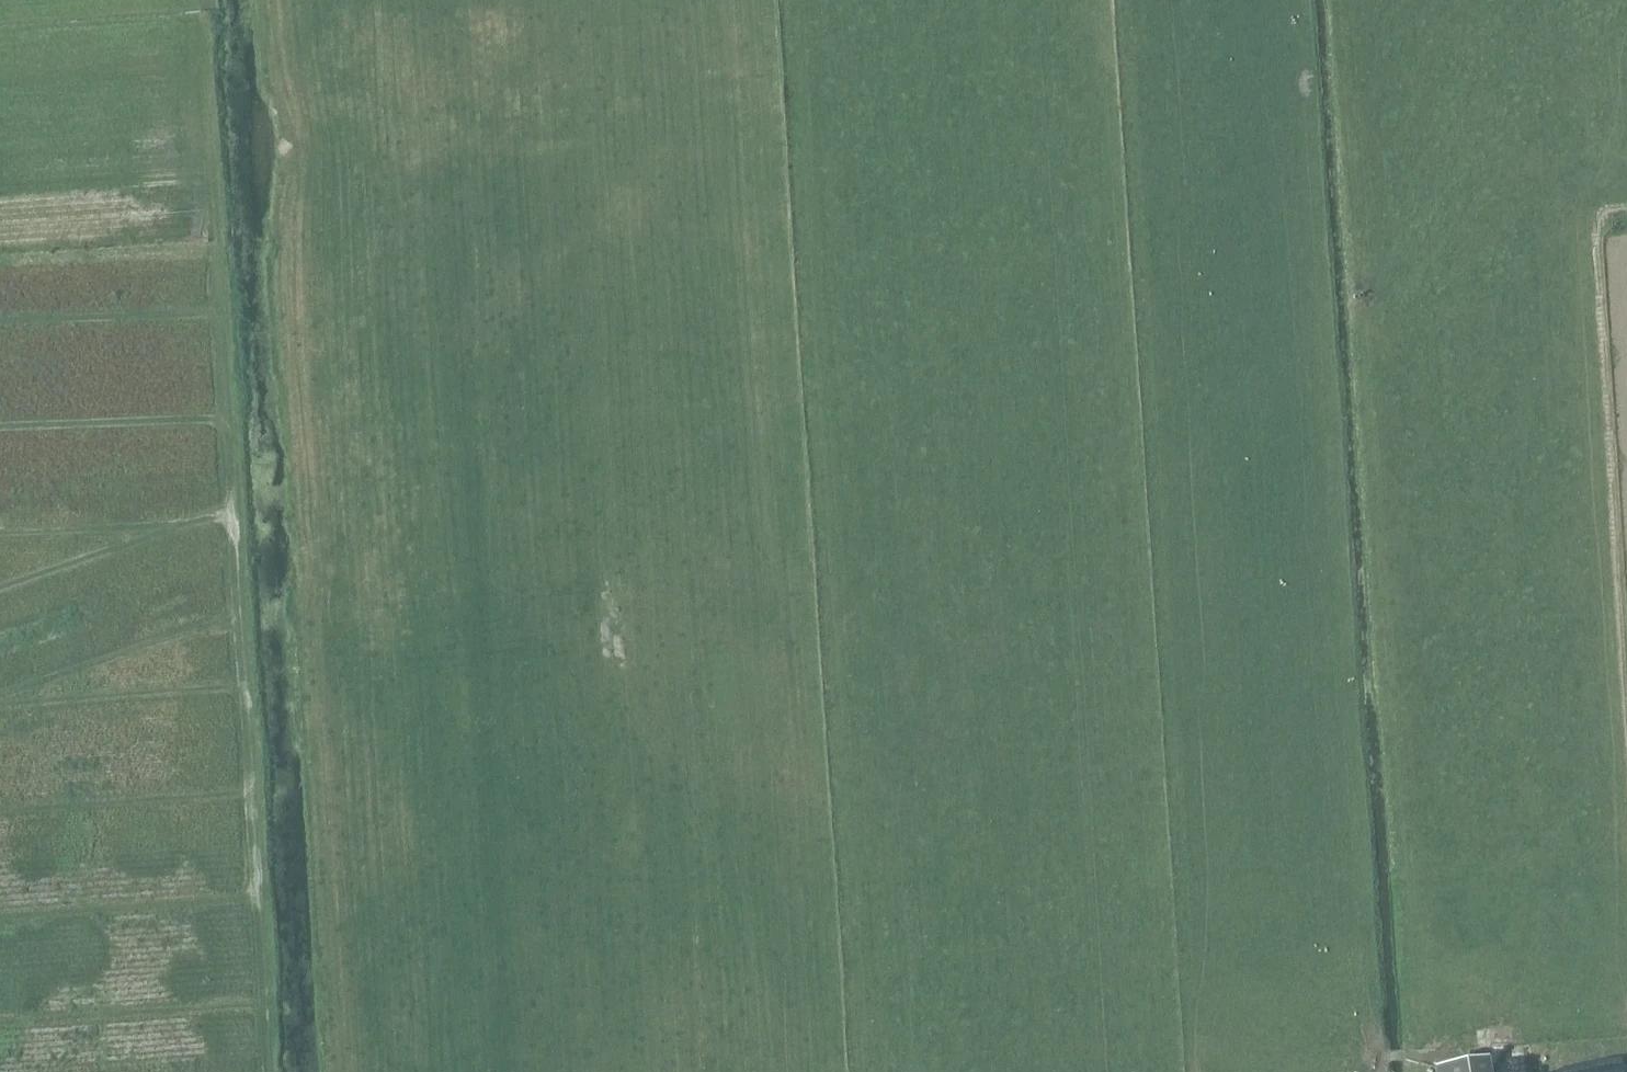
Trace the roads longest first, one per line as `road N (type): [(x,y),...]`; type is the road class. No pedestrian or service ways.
road 1 (track): [(1626,712),(1596,235),(1605,211),(1626,208)]

